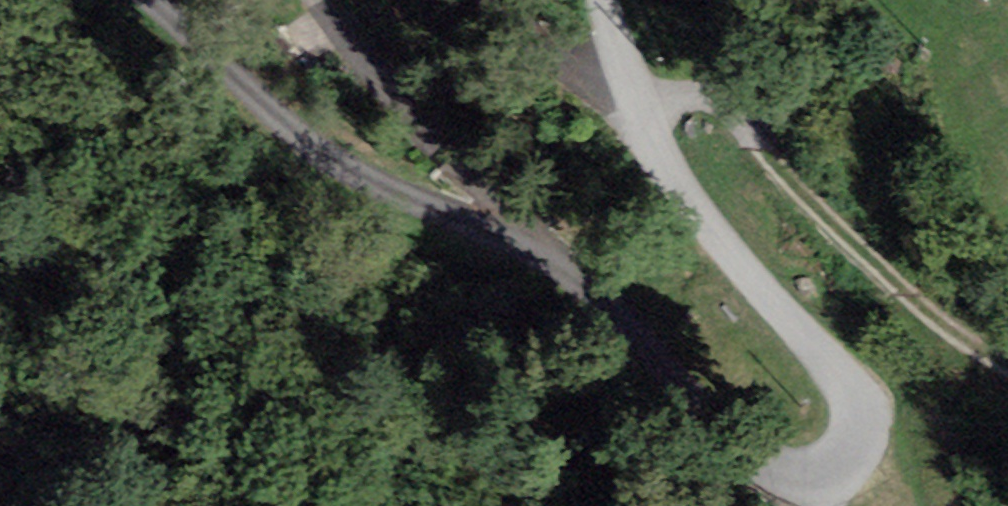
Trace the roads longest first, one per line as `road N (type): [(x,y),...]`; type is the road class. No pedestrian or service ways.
road 1 (tertiary): [(155,0),(298,143),(354,182),(508,232),(563,271),(735,456),(791,479),(829,473),(854,438),(848,393),(708,245),(591,0)]
road 2 (track): [(654,139),(669,100),(707,88),(738,111),(792,183),(925,311),(1007,365)]
road 3 (track): [(508,232),(492,187),(422,120),(320,0)]

